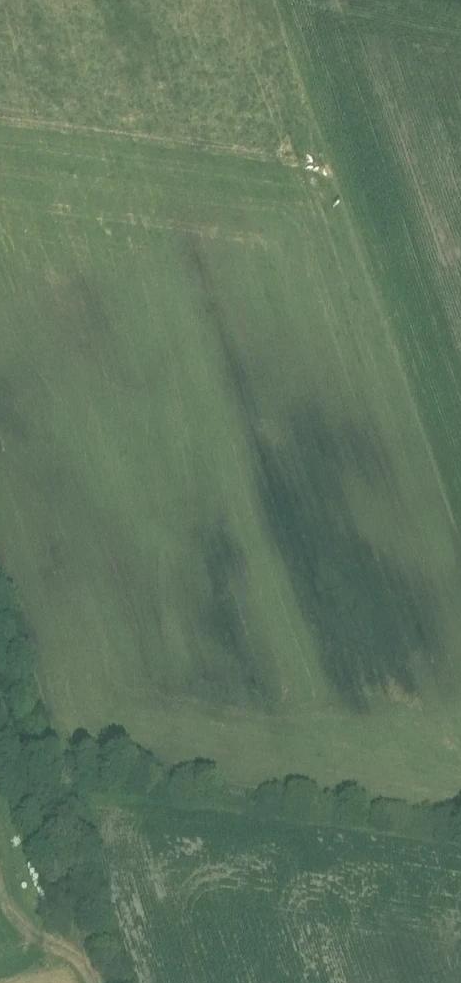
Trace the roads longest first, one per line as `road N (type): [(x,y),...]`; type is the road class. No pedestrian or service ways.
road 1 (track): [(105,982),(0,674)]

